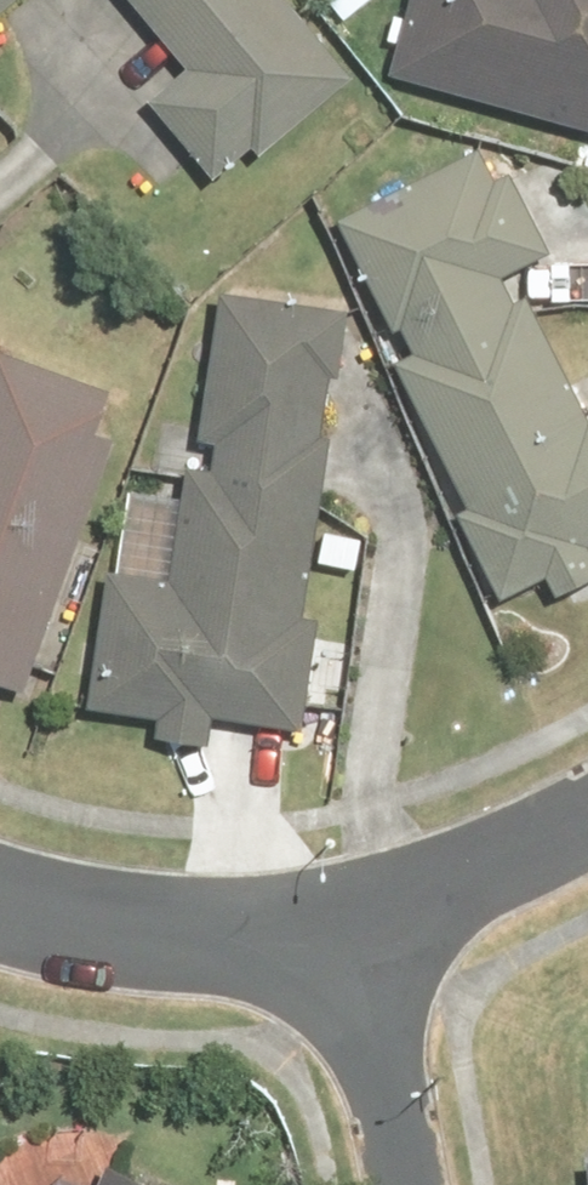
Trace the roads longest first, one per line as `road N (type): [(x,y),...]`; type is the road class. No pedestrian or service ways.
road 1 (residential): [(0,892),(165,939),(346,954)]
road 2 (residential): [(346,954),(543,856),(587,822)]
road 3 (residential): [(346,954),(388,1086),(400,1184)]

